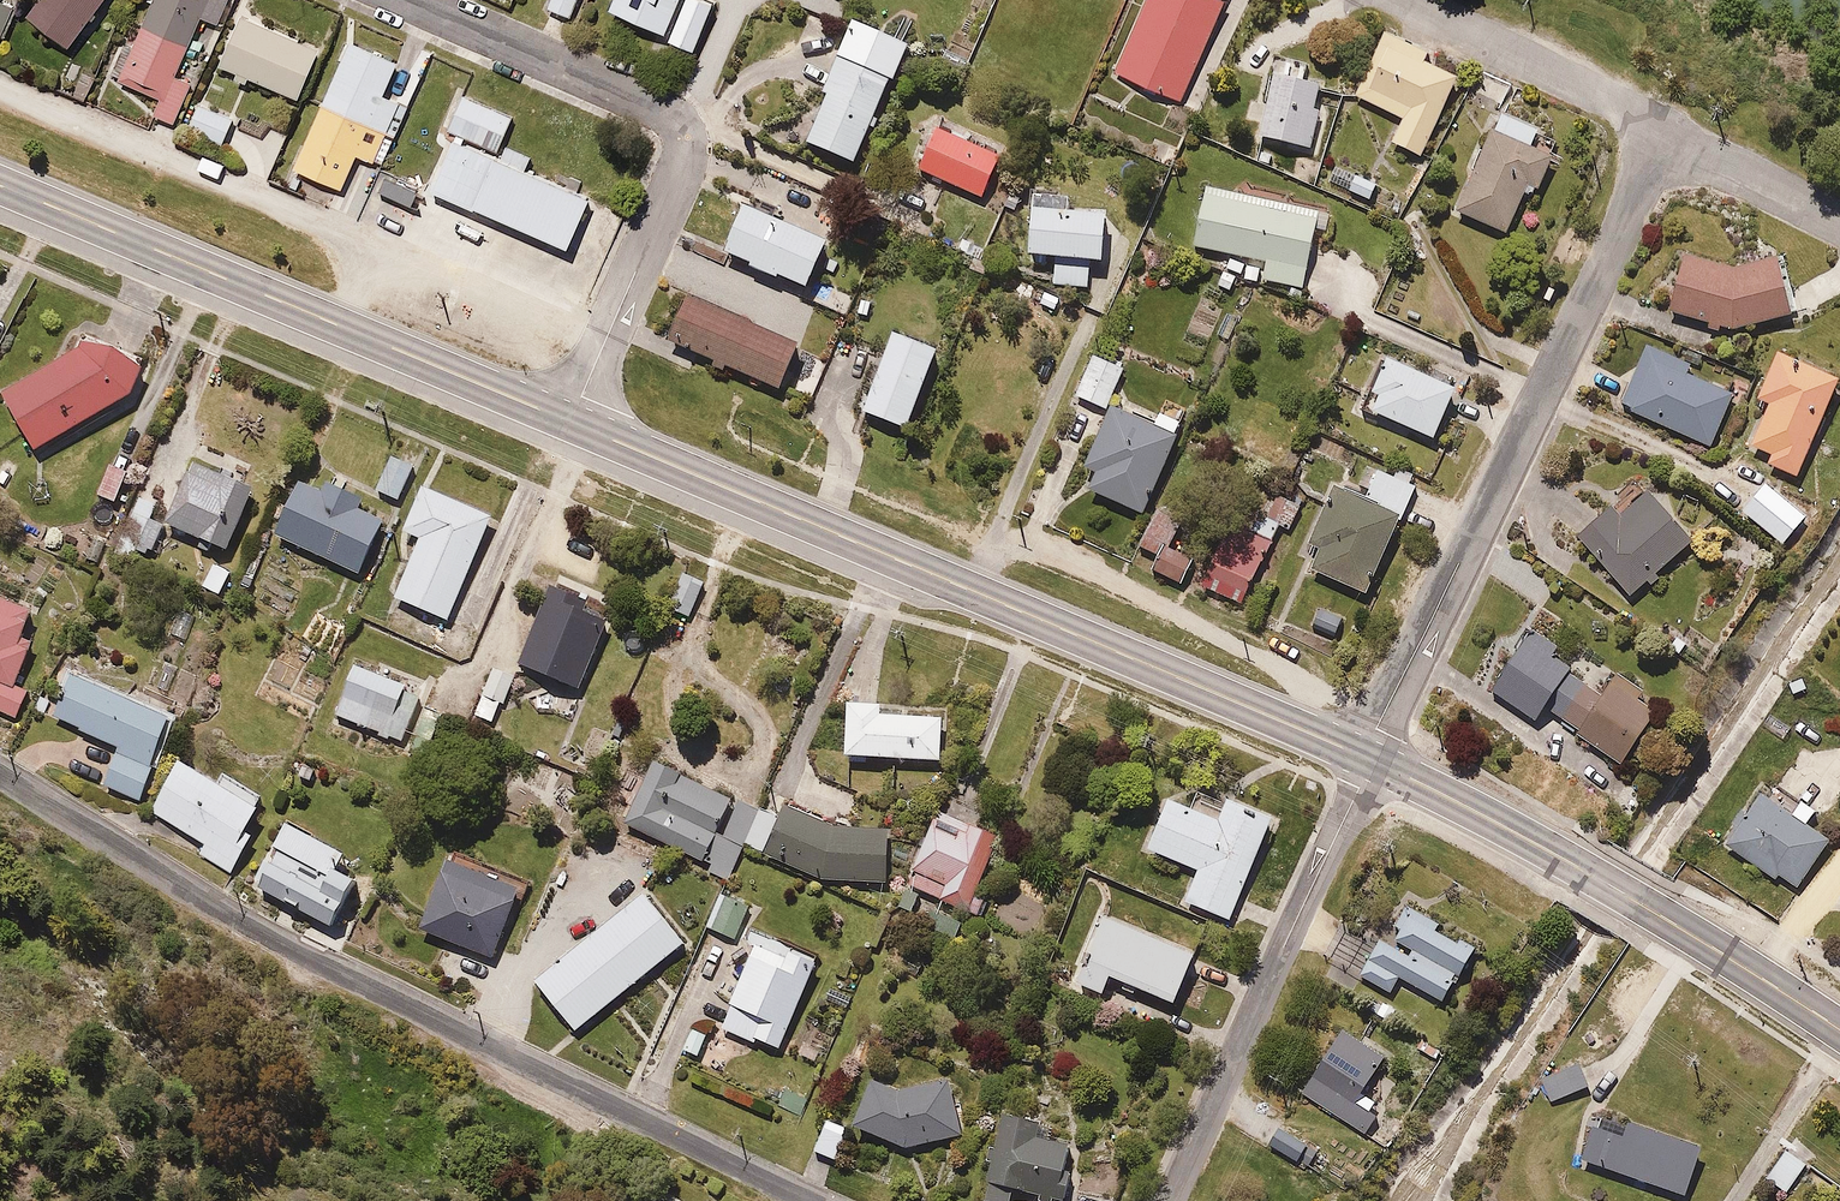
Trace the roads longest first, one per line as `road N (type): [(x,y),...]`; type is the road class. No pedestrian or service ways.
road 1 (residential): [(806,1200),(222,911),(0,776)]
road 2 (primary): [(570,422),(1367,760)]
road 3 (residential): [(1367,760),(1675,129)]
road 4 (residential): [(570,422),(680,170),(678,122),(408,0)]
road 5 (primary): [(0,183),(570,422)]
road 6 (primary): [(1367,760),(1586,872),(1839,1029)]
road 7 (residential): [(1367,760),(1170,1200)]
road 8 (residential): [(1675,129),(1397,0)]
road 9 (residential): [(1839,215),(1675,129)]

